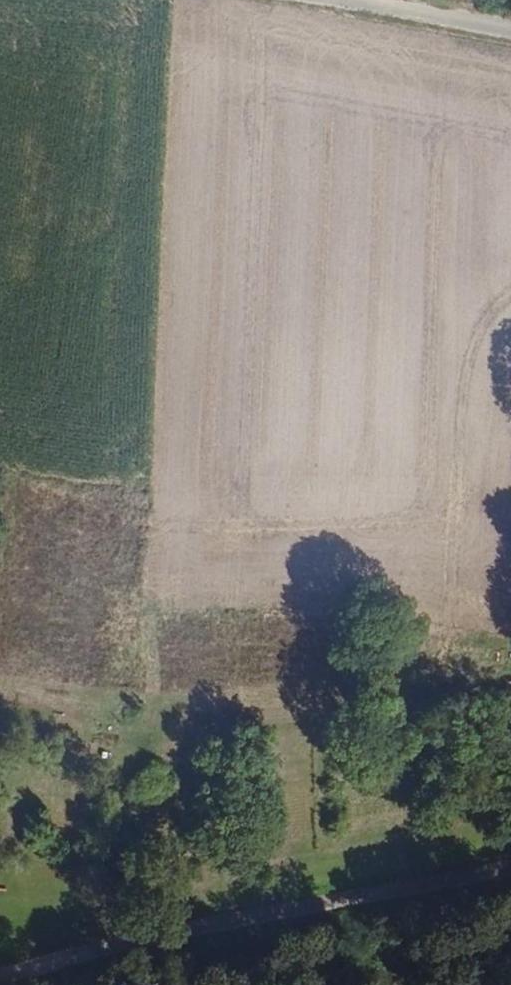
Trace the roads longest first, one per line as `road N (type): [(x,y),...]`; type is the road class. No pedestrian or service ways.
road 1 (unclassified): [(0,977),(510,858)]
road 2 (unclassified): [(358,0),(510,29)]

